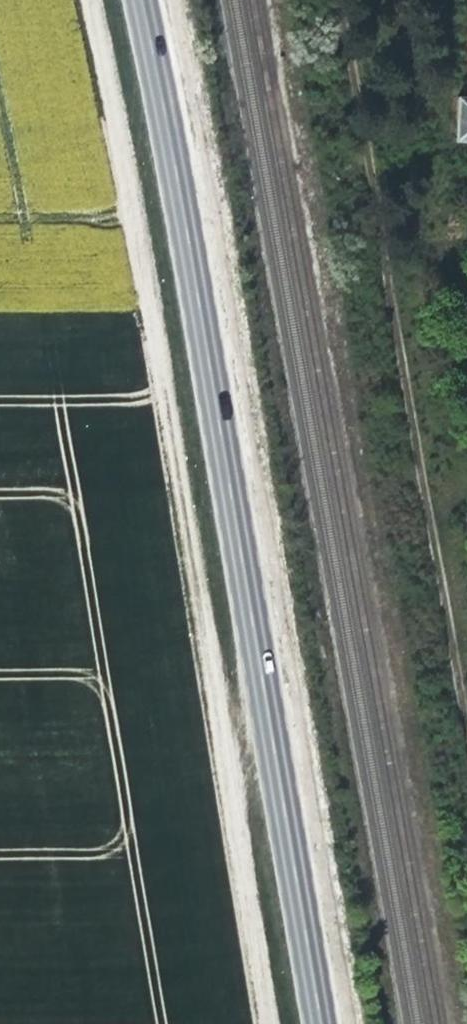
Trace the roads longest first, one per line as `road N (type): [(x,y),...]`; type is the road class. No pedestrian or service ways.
road 1 (primary): [(320,1023),(140,0)]
road 2 (track): [(466,711),(338,0)]

